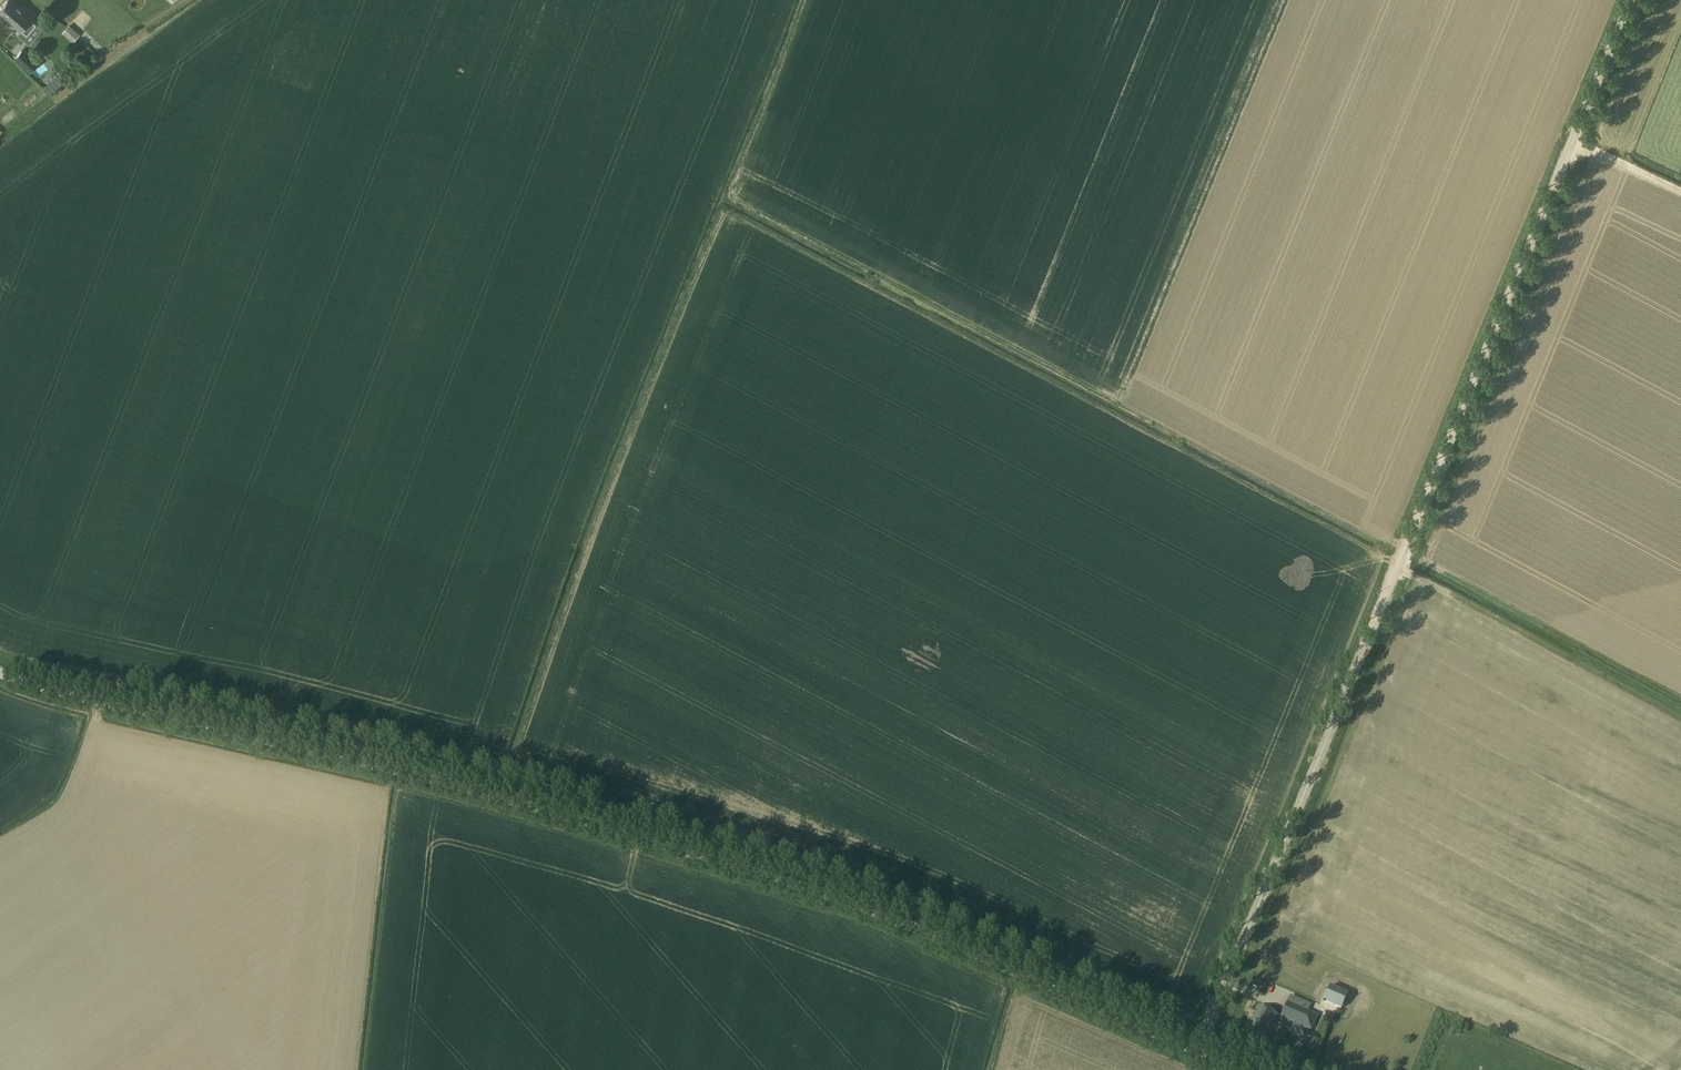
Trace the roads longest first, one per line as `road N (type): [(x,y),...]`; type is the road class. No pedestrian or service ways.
road 1 (unclassified): [(1198,1054),(822,894),(452,785),(0,676)]
road 2 (unclassified): [(1198,1054),(1632,0)]

